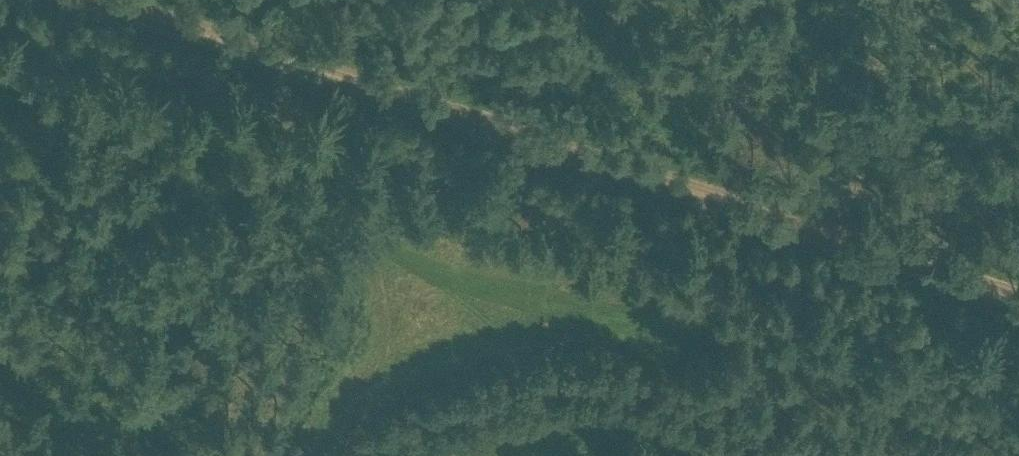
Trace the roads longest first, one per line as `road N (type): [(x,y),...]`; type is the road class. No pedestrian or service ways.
road 1 (track): [(122,0),(1018,289)]
road 2 (track): [(813,455),(673,399),(590,378),(451,408),(402,425),(354,455)]

